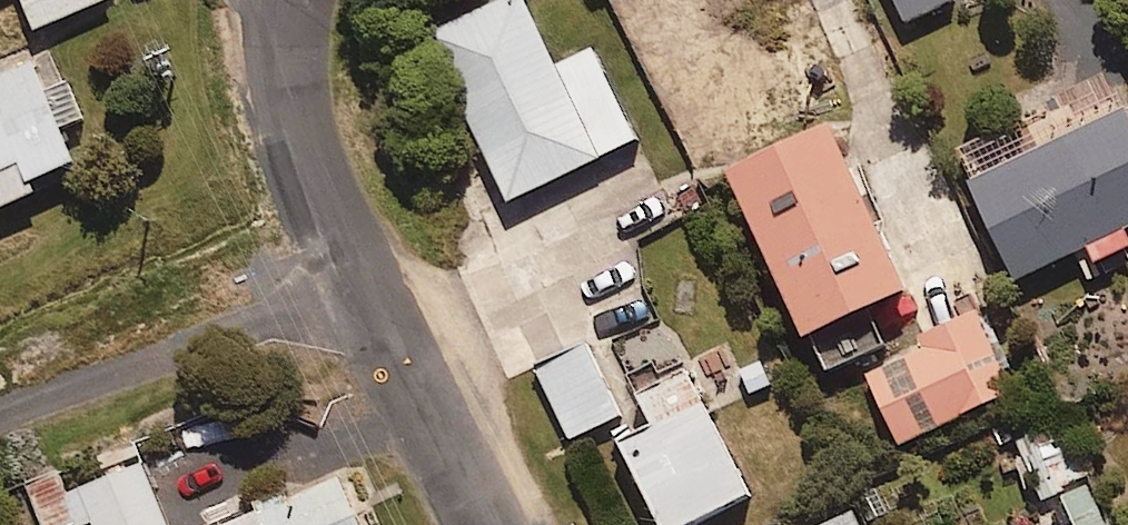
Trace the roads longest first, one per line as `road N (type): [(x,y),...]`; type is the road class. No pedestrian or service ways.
road 1 (residential): [(285,0),(284,79),(304,161),(490,524)]

